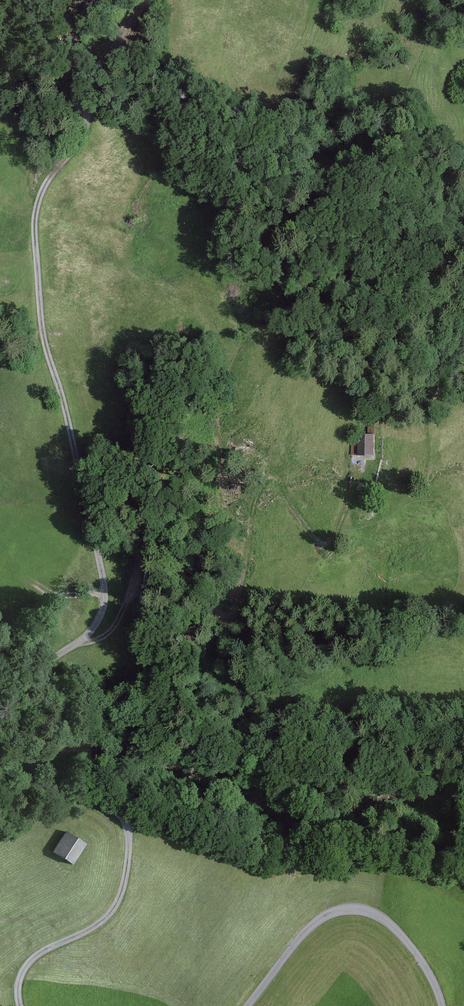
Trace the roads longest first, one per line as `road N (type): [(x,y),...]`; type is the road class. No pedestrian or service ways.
road 1 (track): [(0,723),(52,658),(98,623),(104,605),(43,331),(38,242),(49,179),(80,142),(87,118),(80,71),(90,0)]
road 2 (track): [(74,645),(102,638),(117,624),(148,542),(215,612),(232,614),(252,509),(270,477),(325,545),(353,495)]
road 3 (unclassified): [(247,1005),(301,937),(354,908),(376,913),(409,944),(442,1005)]
road 4 (track): [(126,821),(131,838),(116,904),(90,929),(30,958),(19,978),(21,1005)]
road 5 (track): [(126,821),(112,801),(88,790),(0,786)]
road 6 (track): [(149,0),(88,108)]

